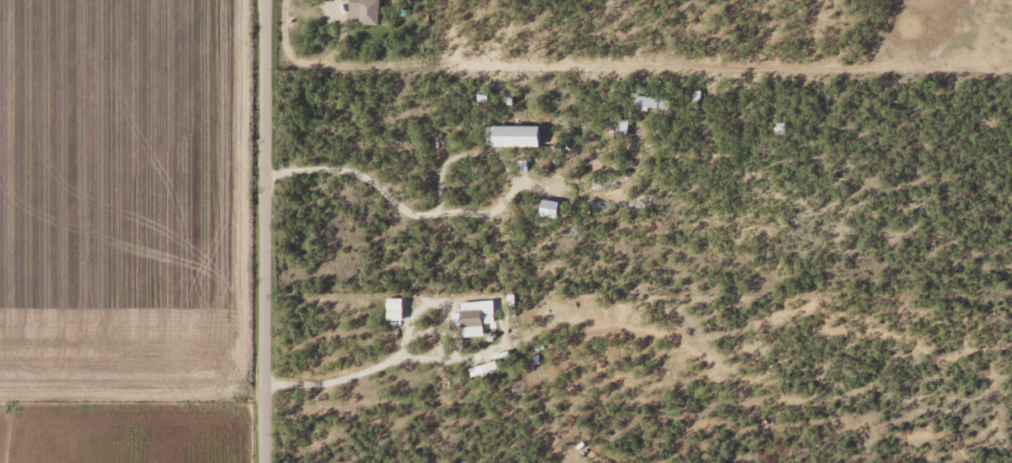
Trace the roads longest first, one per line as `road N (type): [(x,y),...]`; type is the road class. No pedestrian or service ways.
road 1 (residential): [(258,462),(251,0)]

